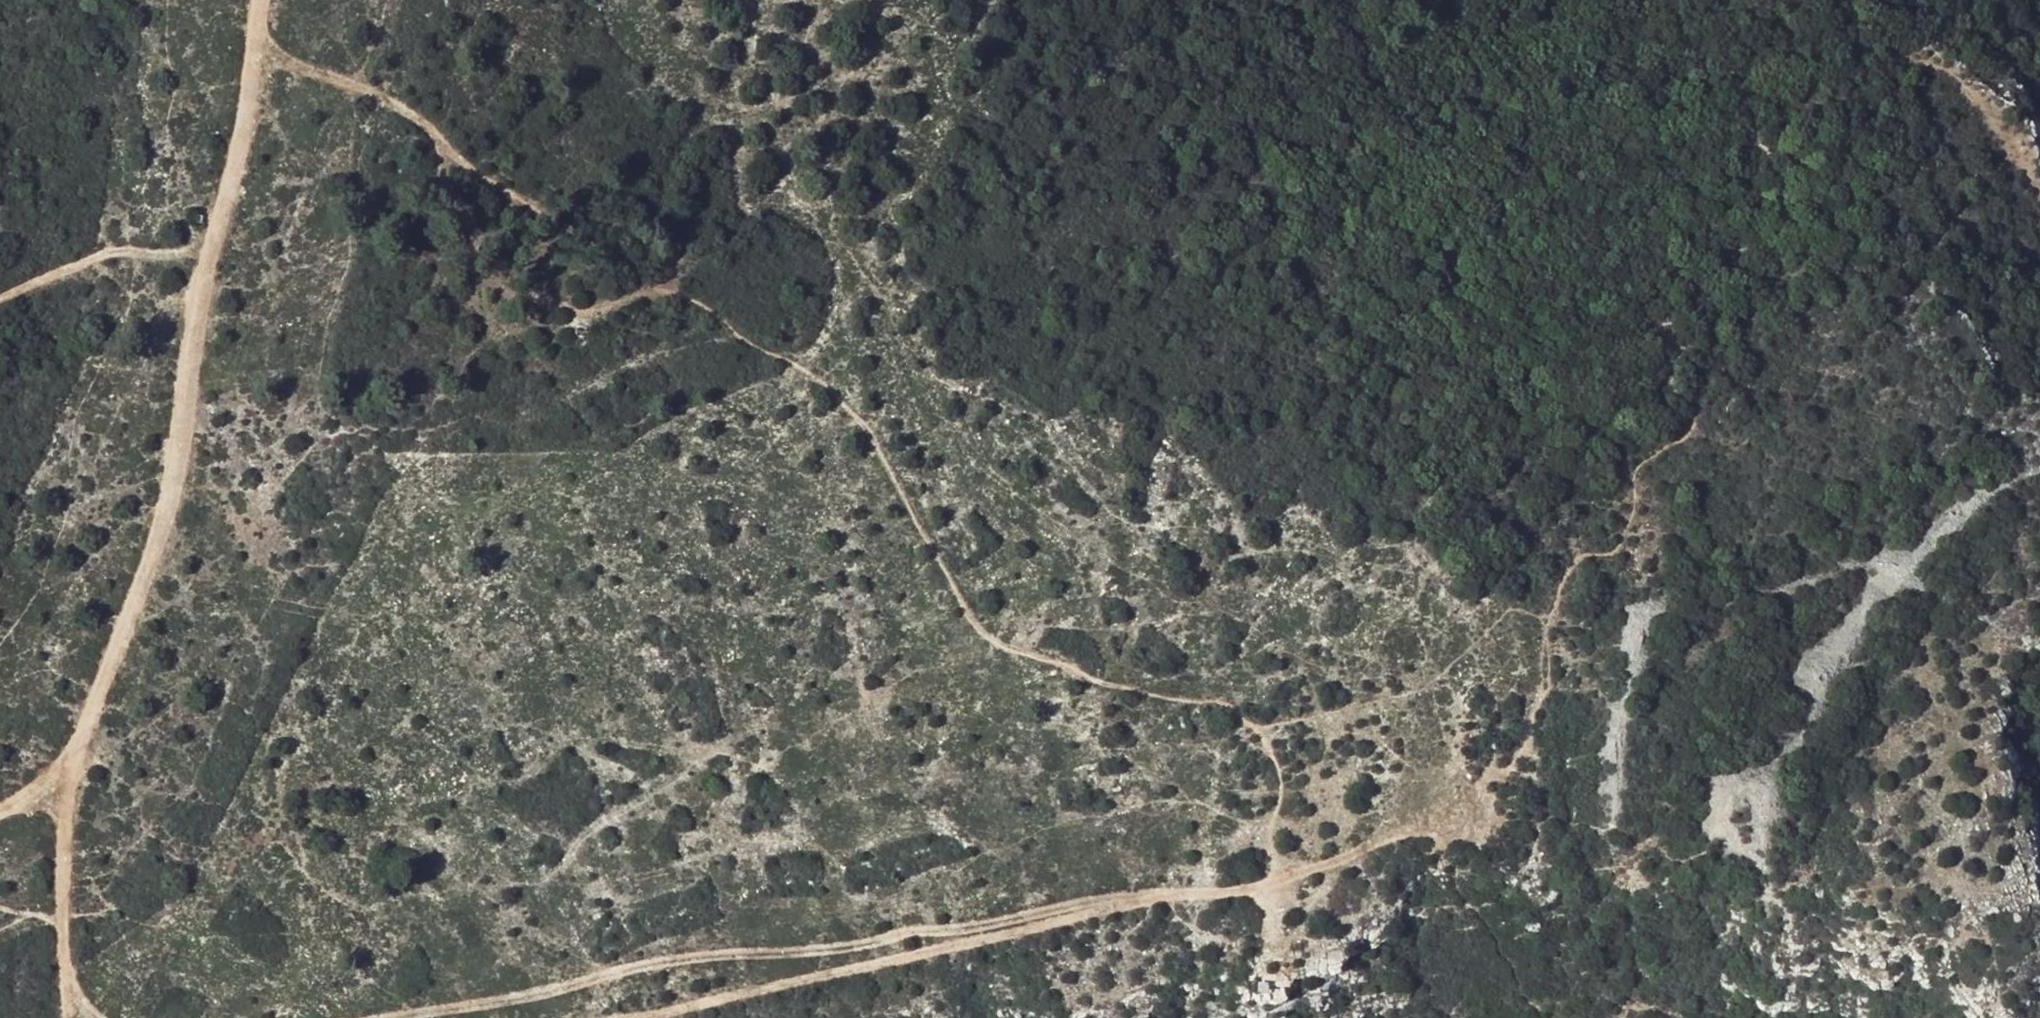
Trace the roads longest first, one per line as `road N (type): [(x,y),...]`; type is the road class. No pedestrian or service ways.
road 1 (track): [(0,820),(69,787),(190,480),(264,0)]
road 2 (track): [(659,1017),(930,953),(1240,898),(1458,819)]
road 3 (track): [(69,787),(63,931),(74,1017)]

